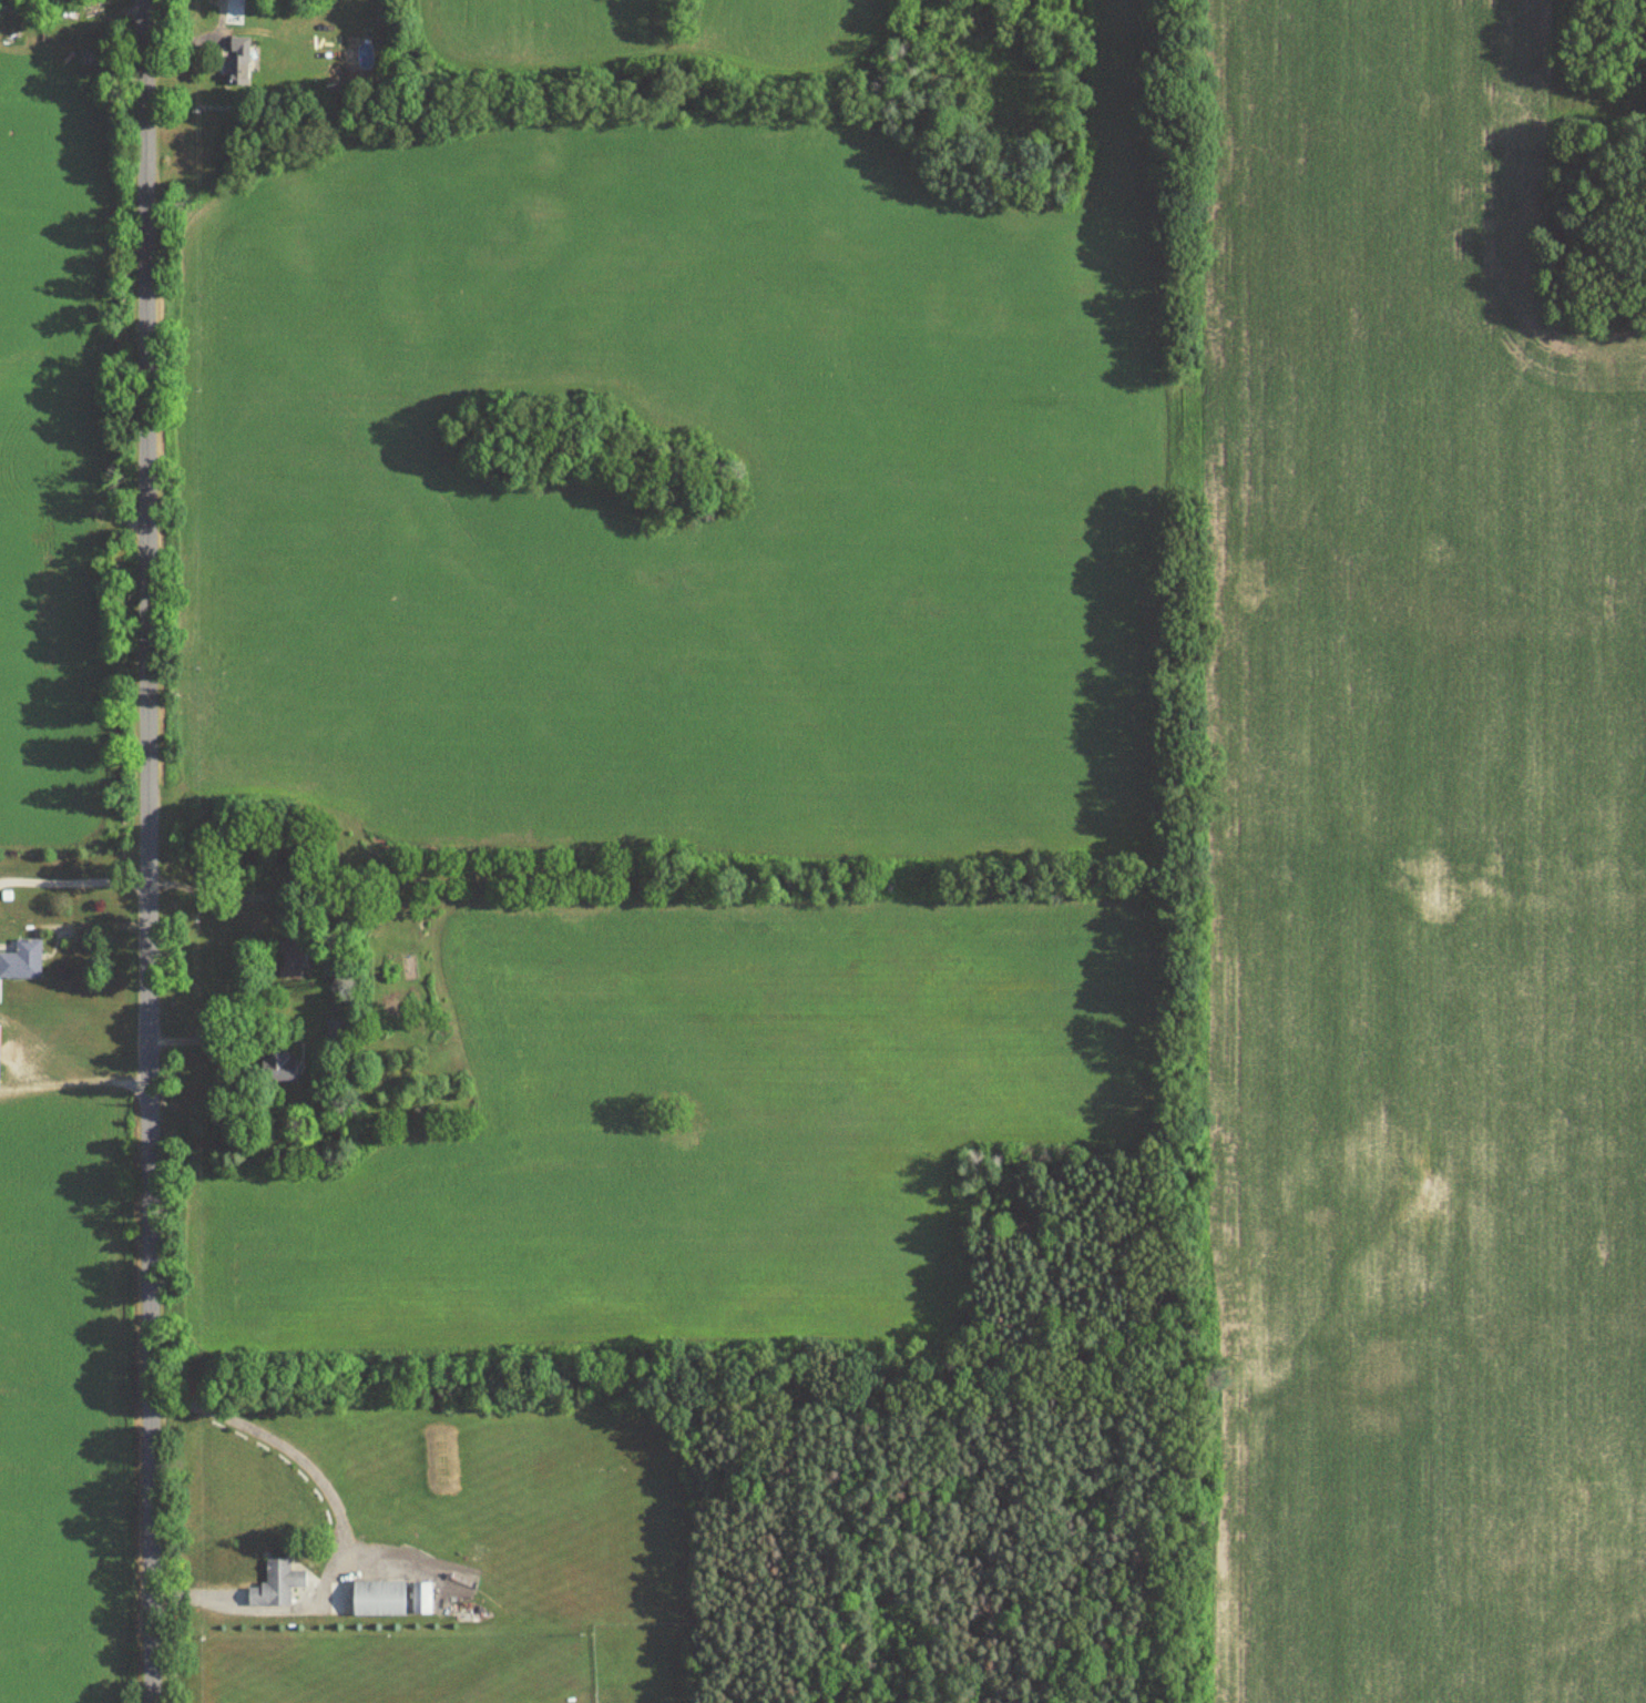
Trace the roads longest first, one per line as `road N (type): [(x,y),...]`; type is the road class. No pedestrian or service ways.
road 1 (residential): [(150,1702),(144,0)]

